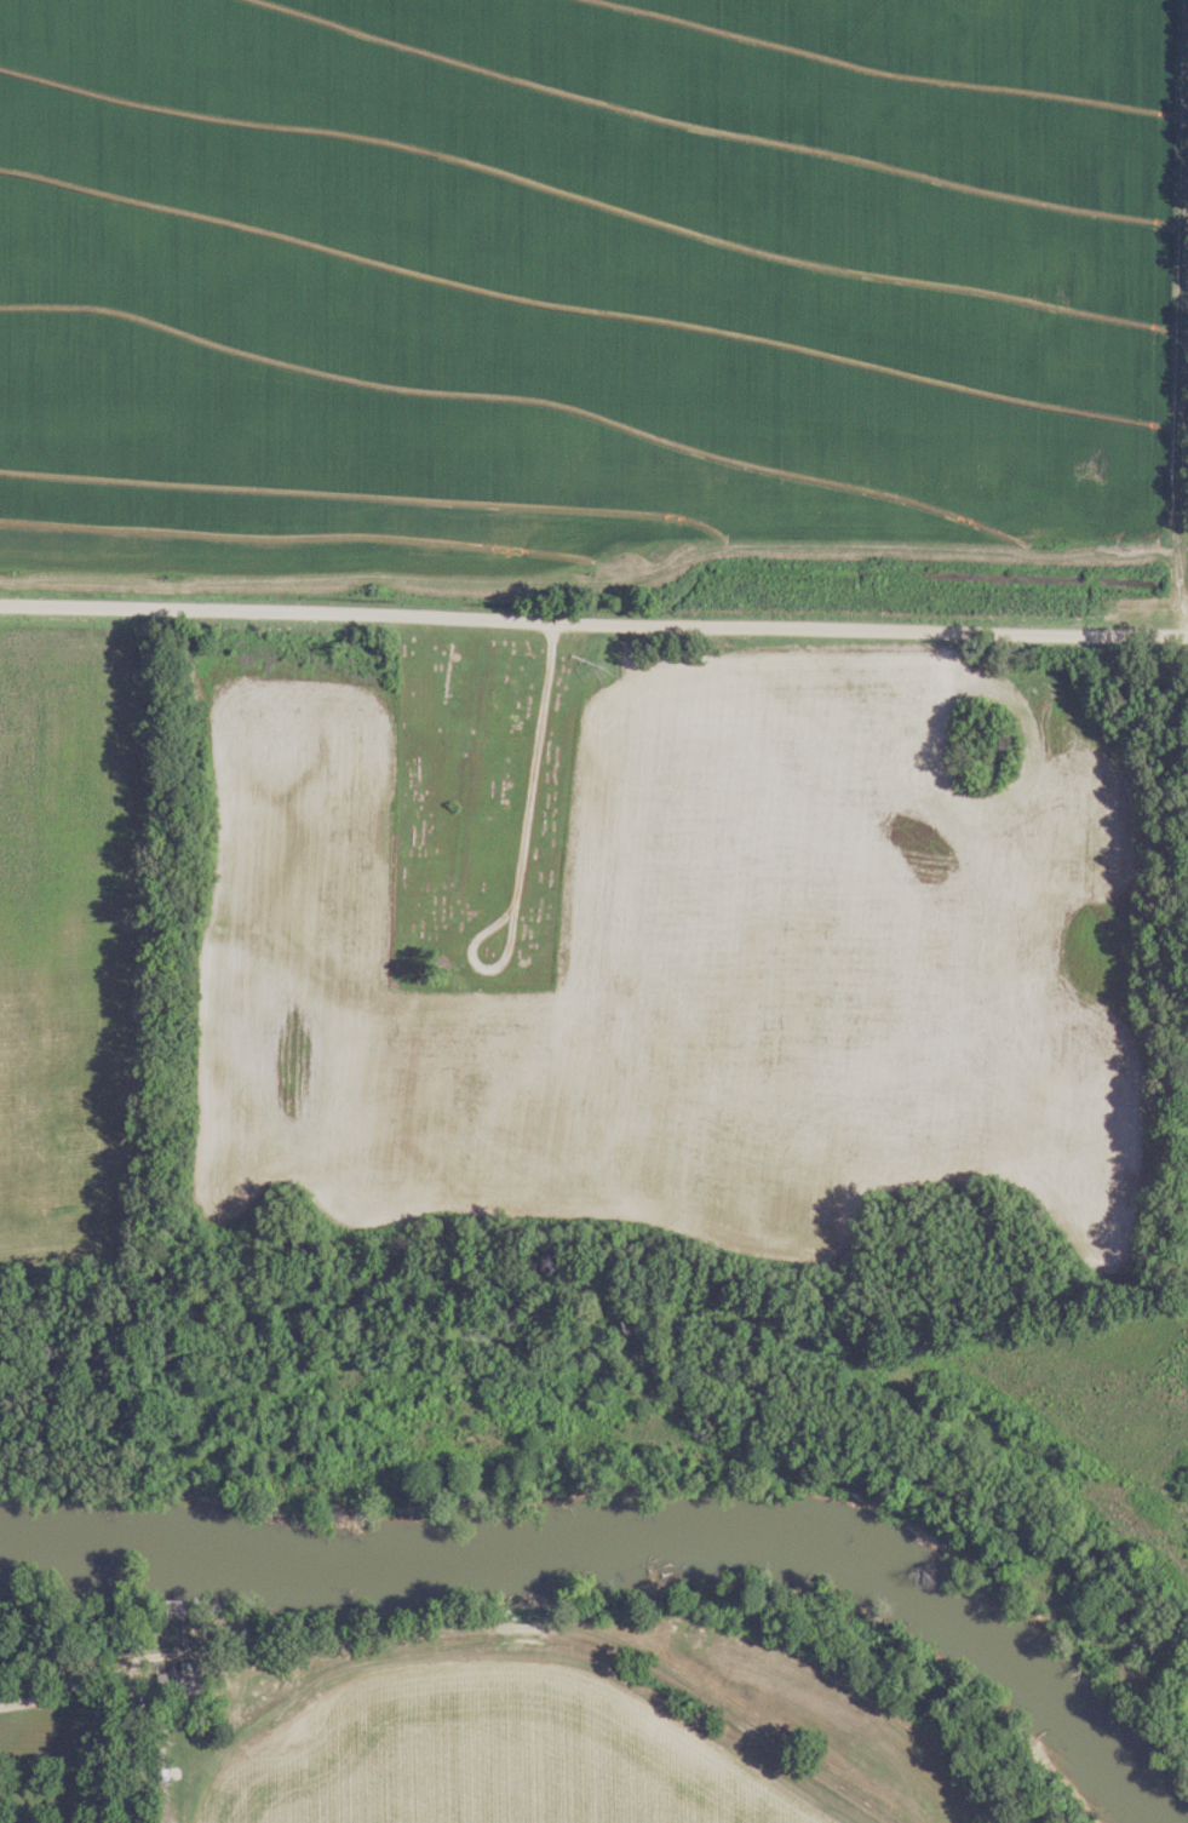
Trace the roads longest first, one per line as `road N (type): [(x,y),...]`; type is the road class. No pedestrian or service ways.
road 1 (residential): [(1187,639),(0,607)]
road 2 (residential): [(0,1704),(449,1632),(555,1629),(625,1641)]

